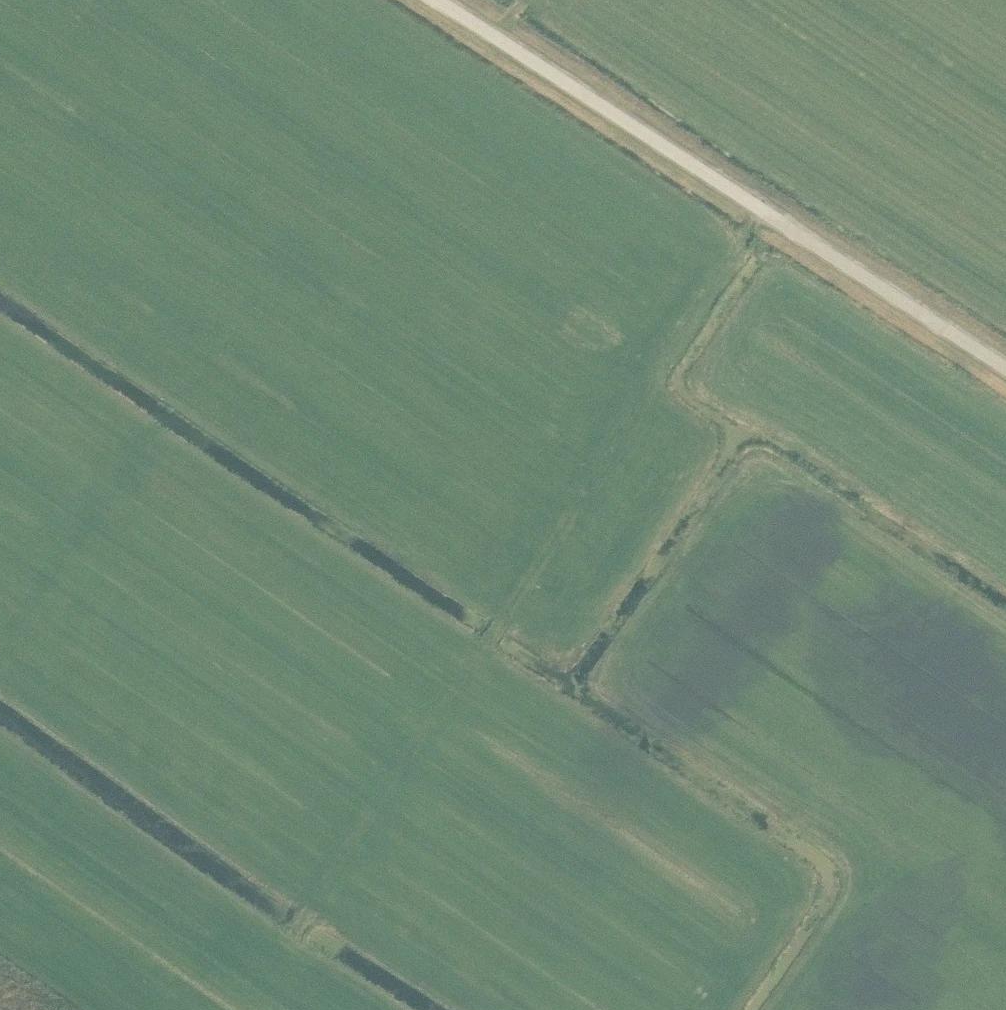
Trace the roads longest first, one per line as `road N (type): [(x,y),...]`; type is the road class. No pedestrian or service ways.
road 1 (unclassified): [(1005,375),(427,0)]

